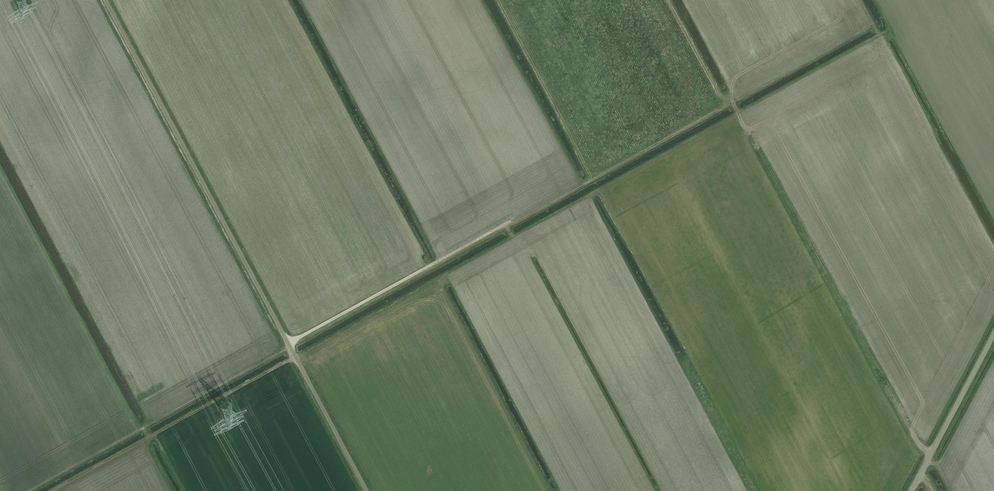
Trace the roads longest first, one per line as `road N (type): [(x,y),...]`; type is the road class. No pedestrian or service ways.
road 1 (unclassified): [(367,490),(105,0)]
road 2 (unclassified): [(910,490),(993,328)]

